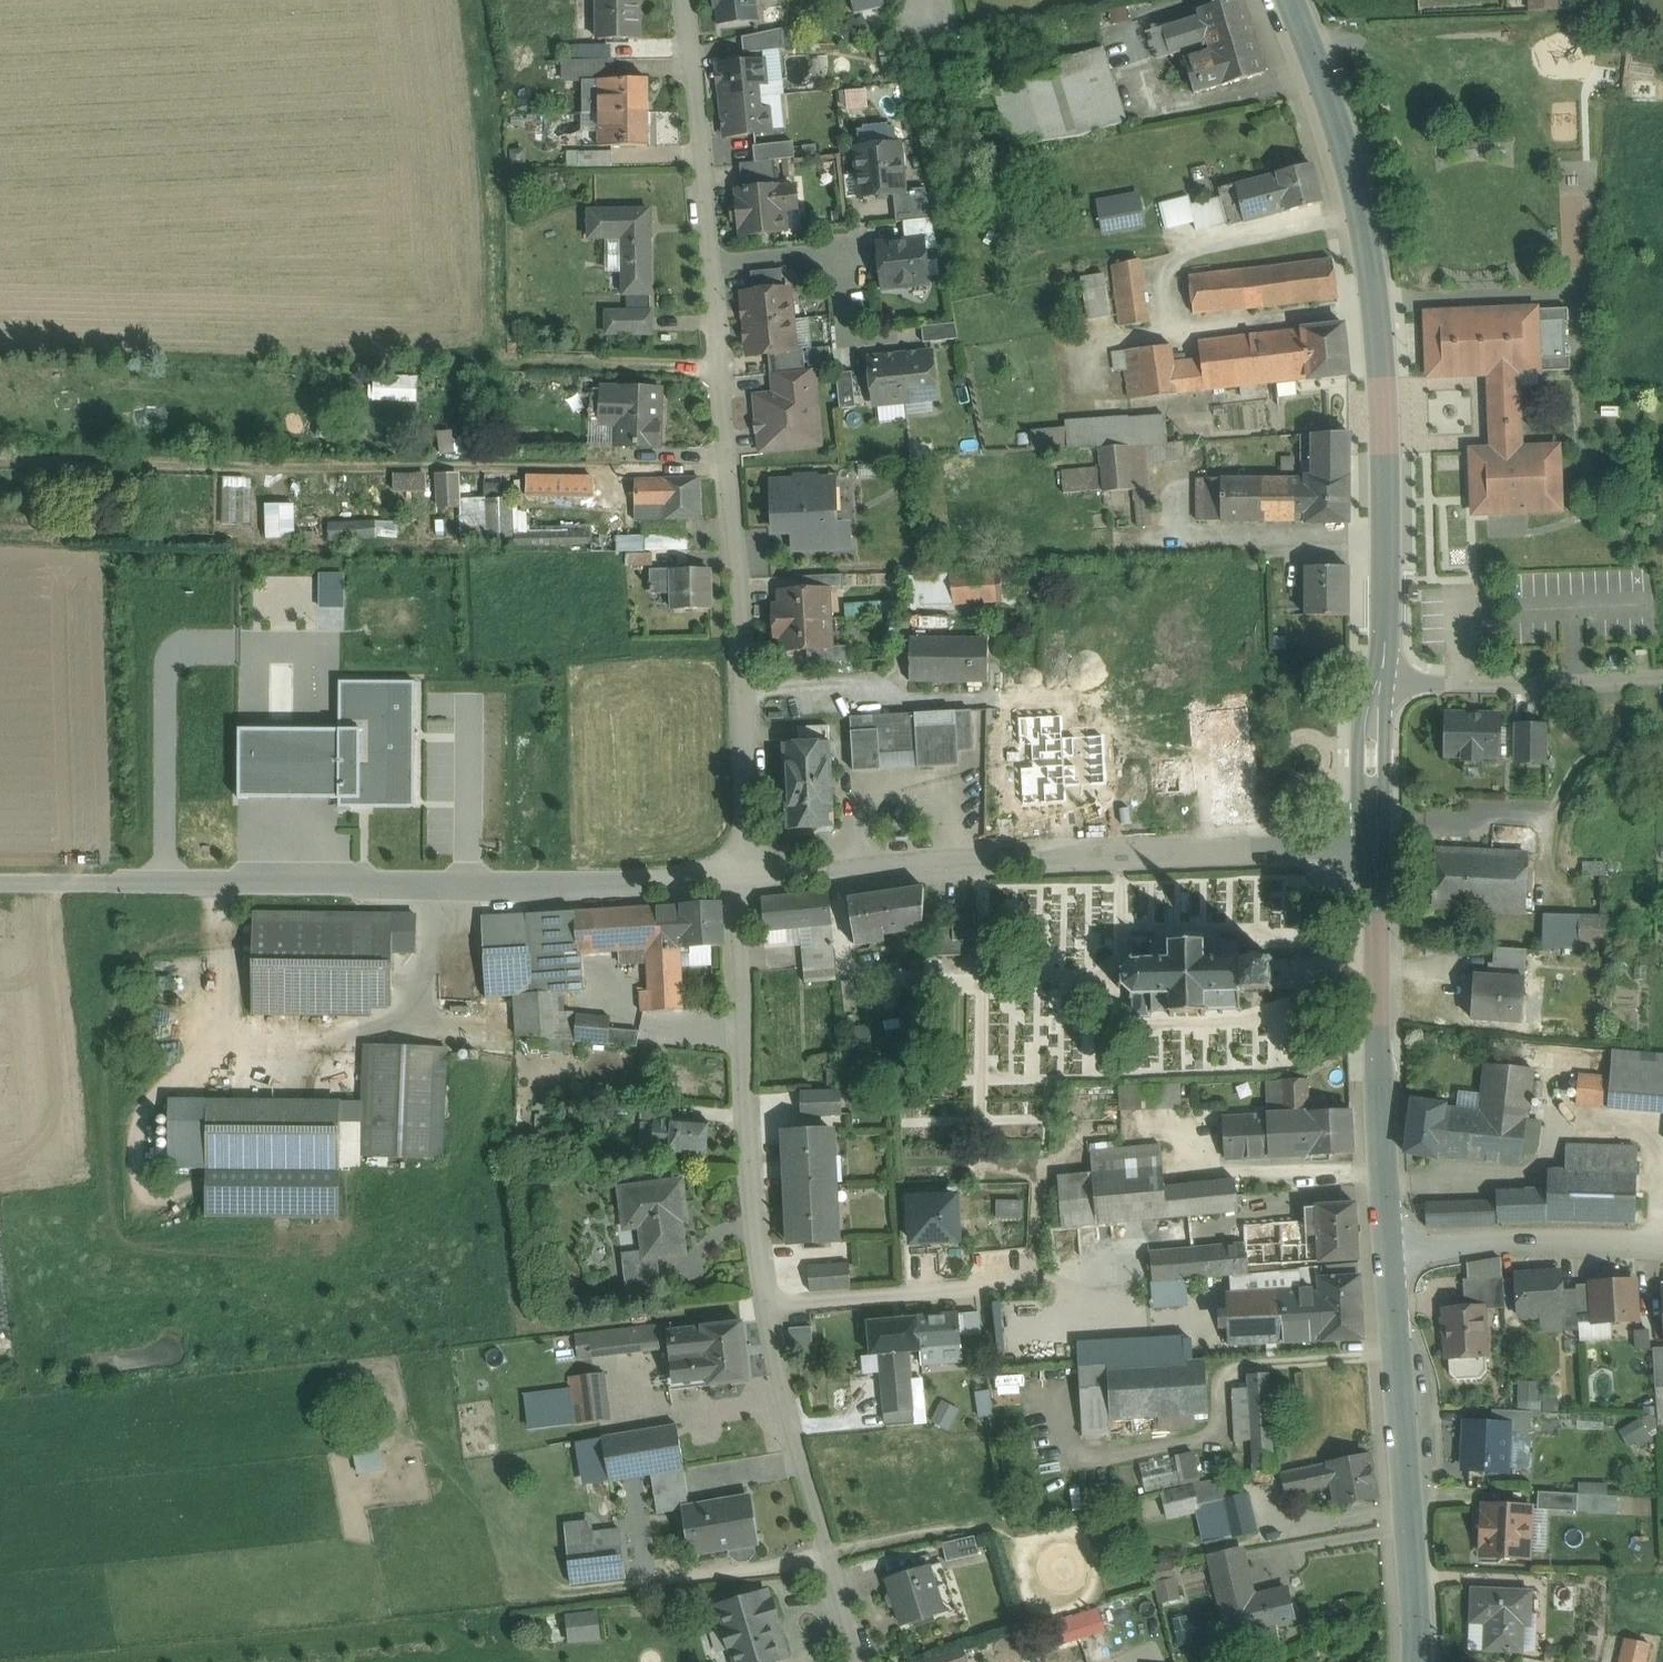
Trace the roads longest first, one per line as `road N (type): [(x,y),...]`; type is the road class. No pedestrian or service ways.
road 1 (residential): [(691,0),(724,371),(751,876)]
road 2 (residential): [(751,876),(751,1161),(765,1300),(802,1470),(864,1661)]
road 3 (secondary): [(1382,682),(1386,415),(1367,243),(1328,84),(1297,0)]
road 4 (residential): [(751,876),(125,886)]
road 5 (residential): [(1376,847),(751,876)]
road 6 (secondary): [(1418,1661),(1392,1248)]
road 7 (secondary): [(1392,1248),(1376,847)]
road 8 (residential): [(1382,682),(1662,678)]
road 9 (residential): [(1392,1248),(1662,1245)]
road 10 (secondary): [(1376,847),(1374,720),(1382,682)]
road 11 (track): [(125,886),(0,882)]

